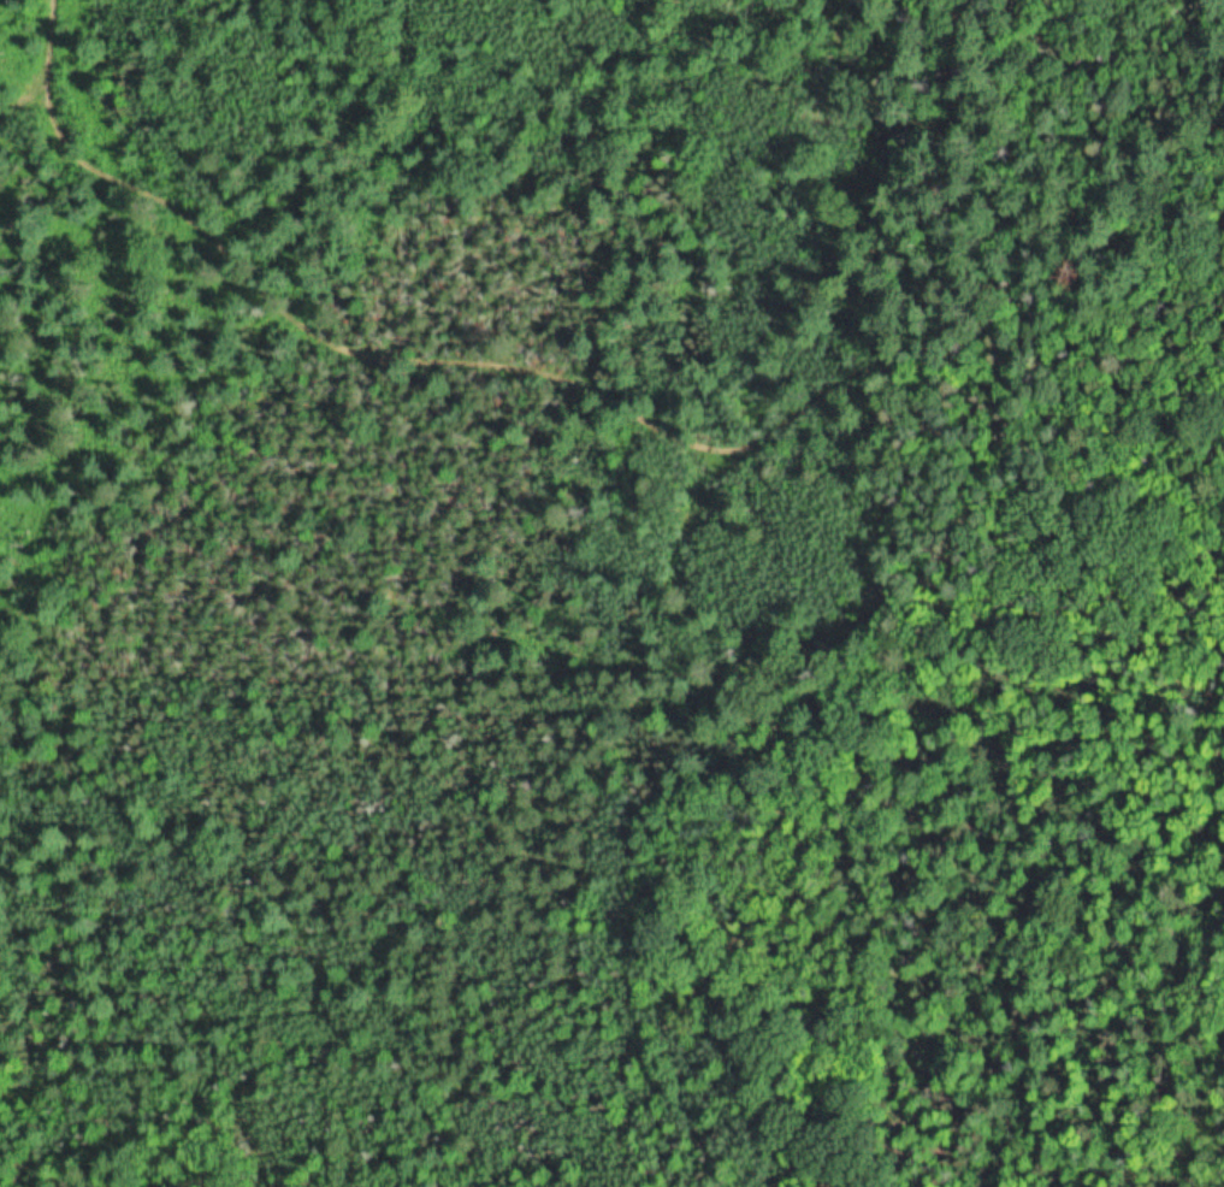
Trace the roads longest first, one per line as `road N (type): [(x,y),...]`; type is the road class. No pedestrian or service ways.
road 1 (track): [(1223,408),(605,805),(556,968),(528,1018),(377,1135),(331,1186)]

